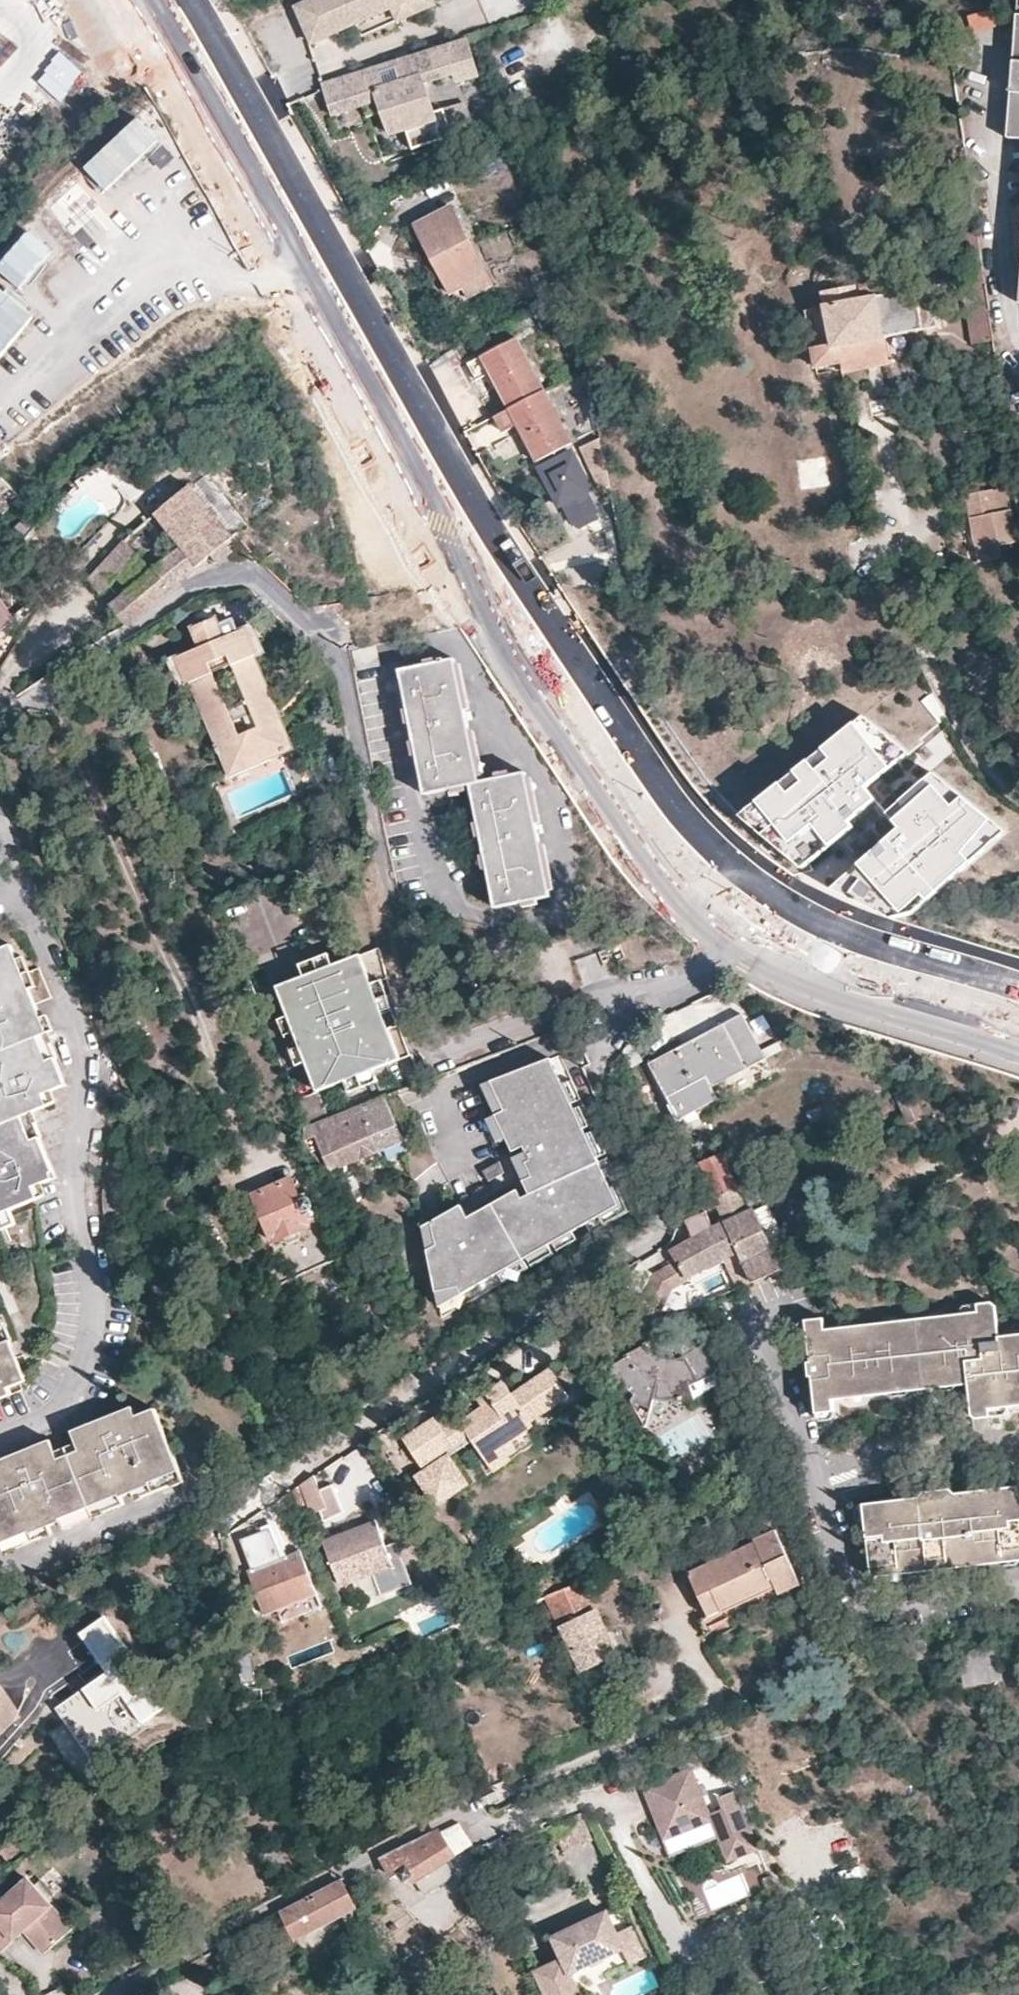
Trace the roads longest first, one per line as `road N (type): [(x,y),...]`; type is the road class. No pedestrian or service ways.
road 1 (secondary): [(779,899),(695,829),(653,779),(518,580),(195,0)]
road 2 (residential): [(0,727),(227,578),(259,576),(340,653),(365,764)]
road 3 (residential): [(116,1994),(486,1799)]
road 4 (residential): [(631,1006),(577,1009),(460,1052),(440,1048),(408,983)]
road 5 (secondary): [(1018,988),(885,950),(779,899)]
road 6 (residential): [(631,1006),(701,982),(779,899)]

